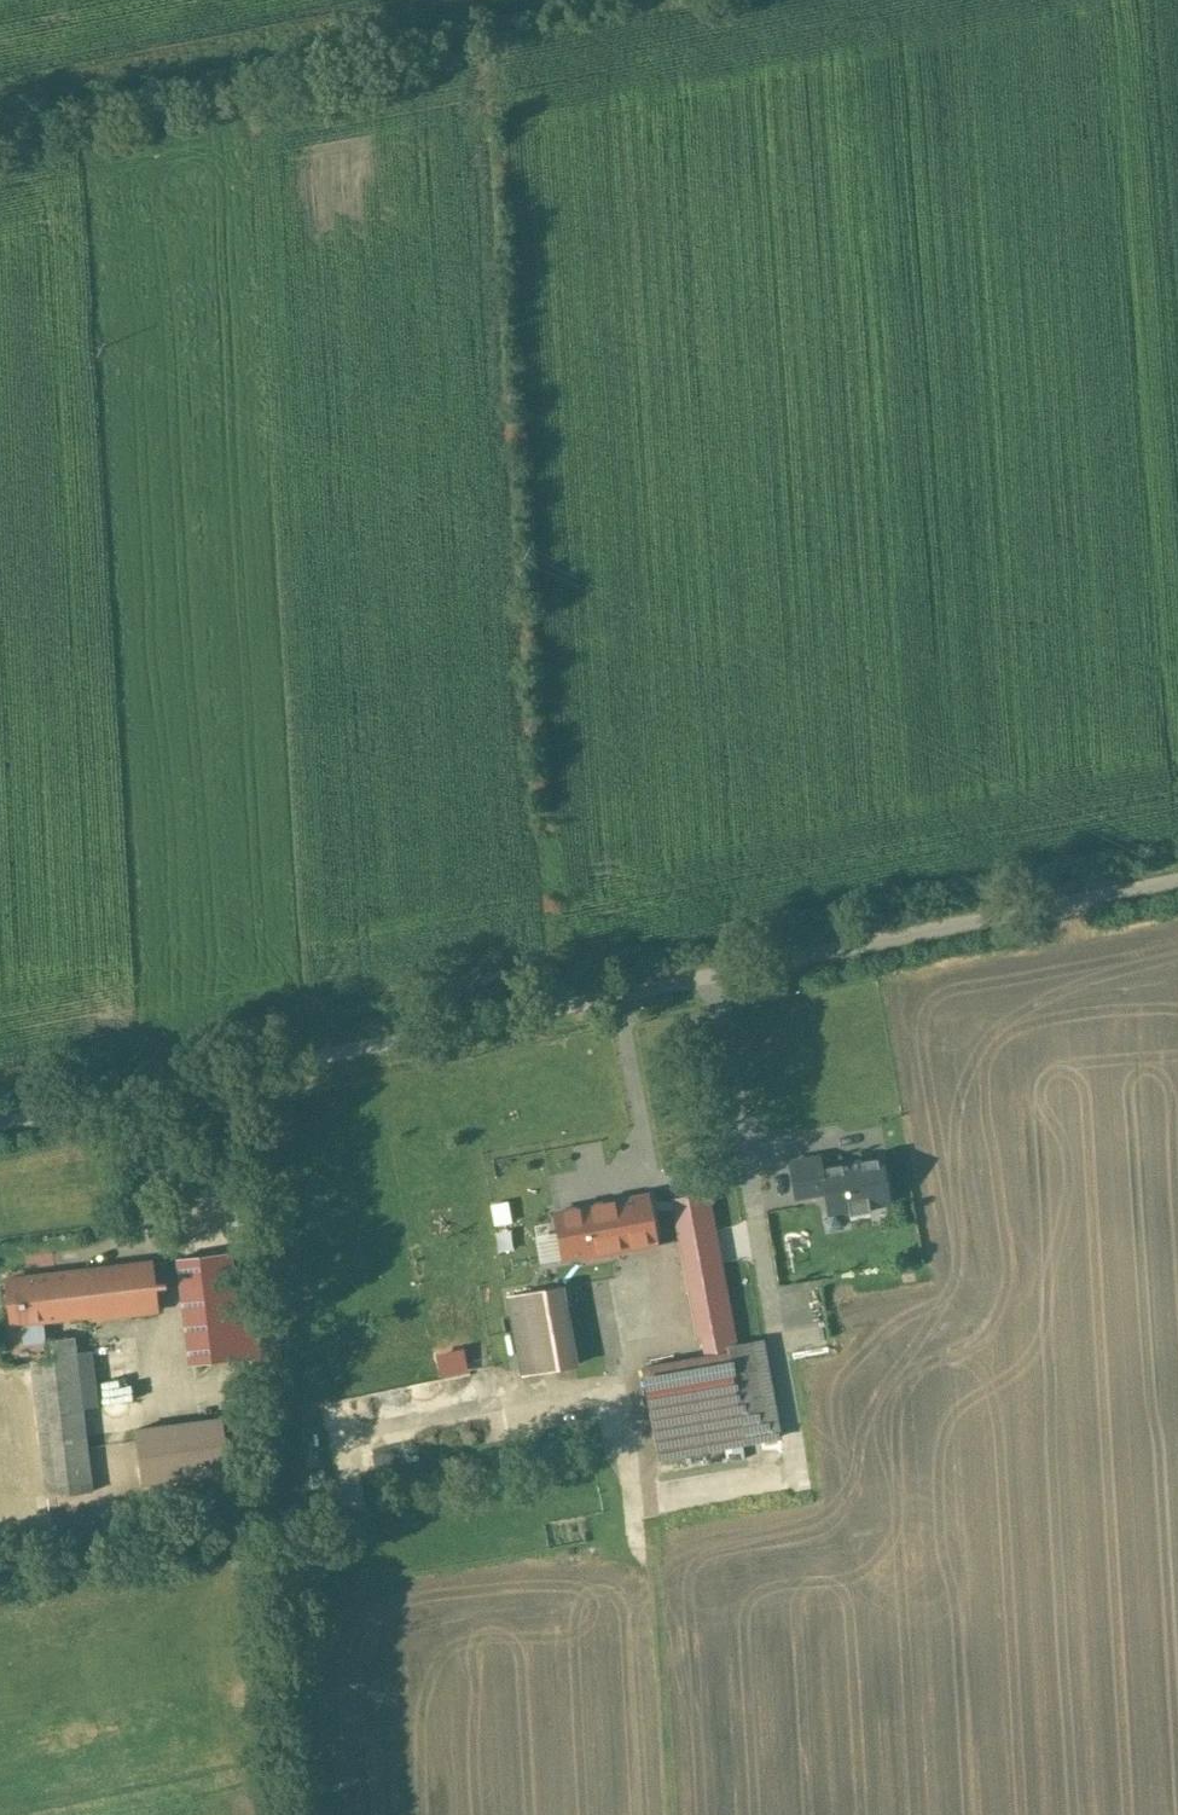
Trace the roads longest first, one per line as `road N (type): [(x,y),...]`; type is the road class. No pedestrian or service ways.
road 1 (unclassified): [(0,1123),(1177,881)]

